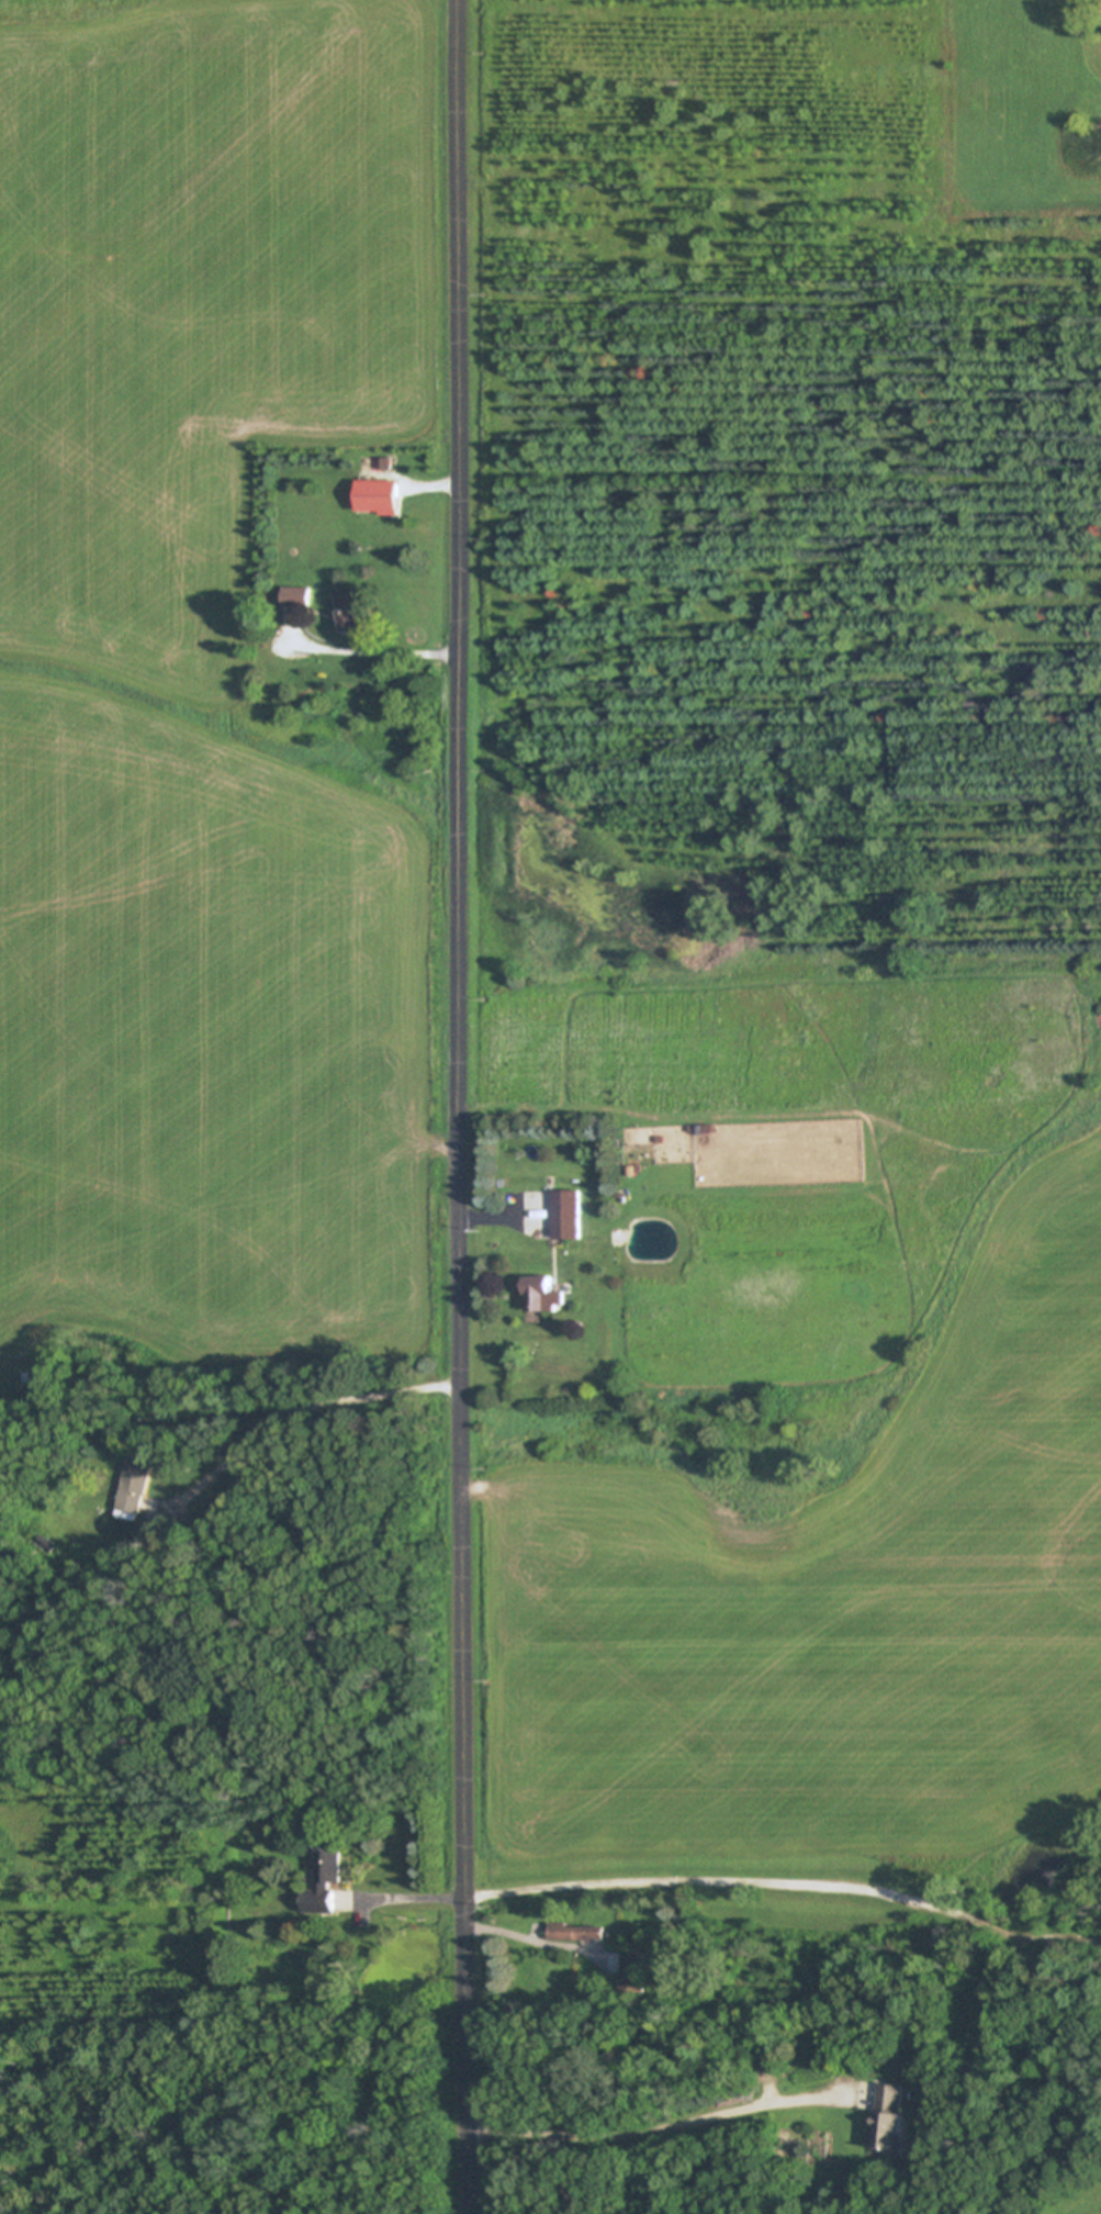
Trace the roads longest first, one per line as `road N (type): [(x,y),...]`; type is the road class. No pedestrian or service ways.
road 1 (residential): [(472,2213),(459,1380),(457,0)]

